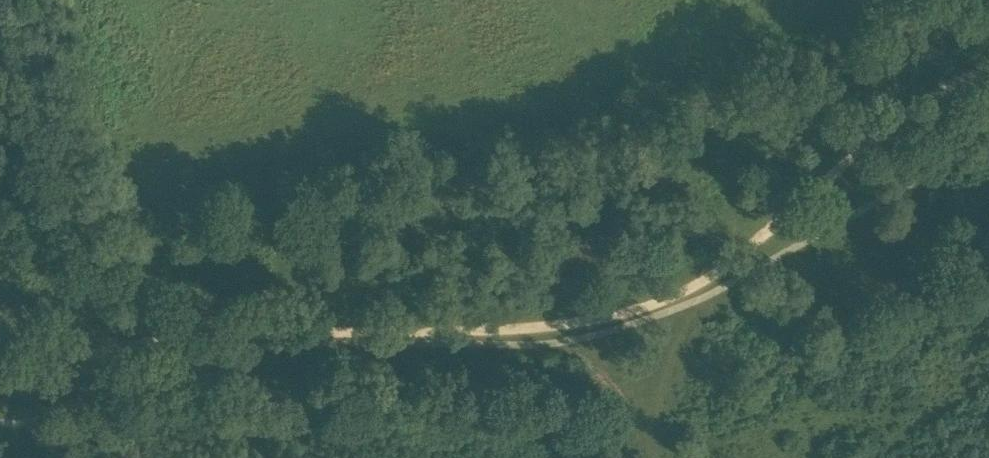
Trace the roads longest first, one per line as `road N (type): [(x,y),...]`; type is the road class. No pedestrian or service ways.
road 1 (track): [(988,67),(868,144),(757,249),(662,302),(569,326),(299,331),(139,345),(0,371)]

